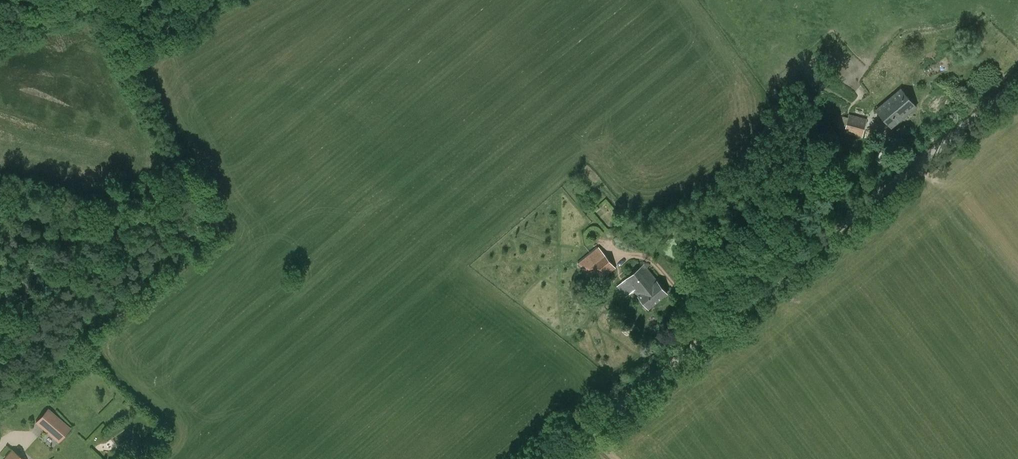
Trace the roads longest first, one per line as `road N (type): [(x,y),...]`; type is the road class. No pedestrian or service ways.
road 1 (unclassified): [(566,458),(1017,81)]

